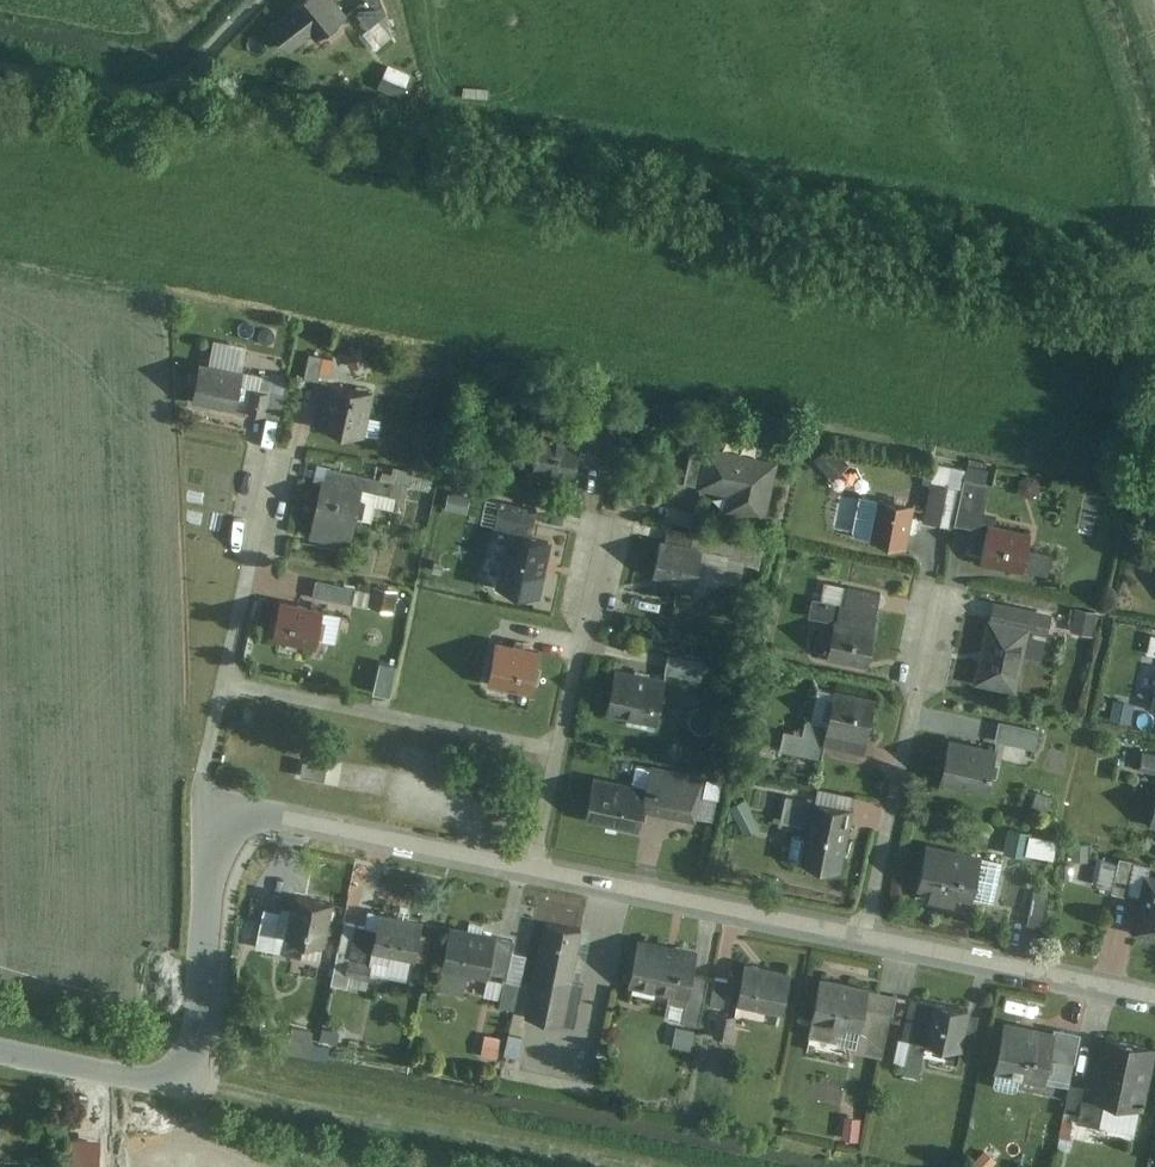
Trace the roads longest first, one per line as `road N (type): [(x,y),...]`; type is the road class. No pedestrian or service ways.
road 1 (residential): [(202,808),(209,1008),(201,1092),(0,1052)]
road 2 (track): [(201,1092),(555,1166)]
road 3 (residential): [(535,871),(202,808)]
road 4 (residential): [(553,750),(221,682)]
road 5 (residential): [(865,936),(535,871)]
road 6 (residential): [(865,936),(935,609)]
road 7 (residential): [(1154,1002),(865,936)]
road 8 (residential): [(553,750),(600,533)]
road 9 (residential): [(221,682),(269,469)]
road 10 (residential): [(202,808),(221,682)]
road 11 (residential): [(535,871),(553,750)]

